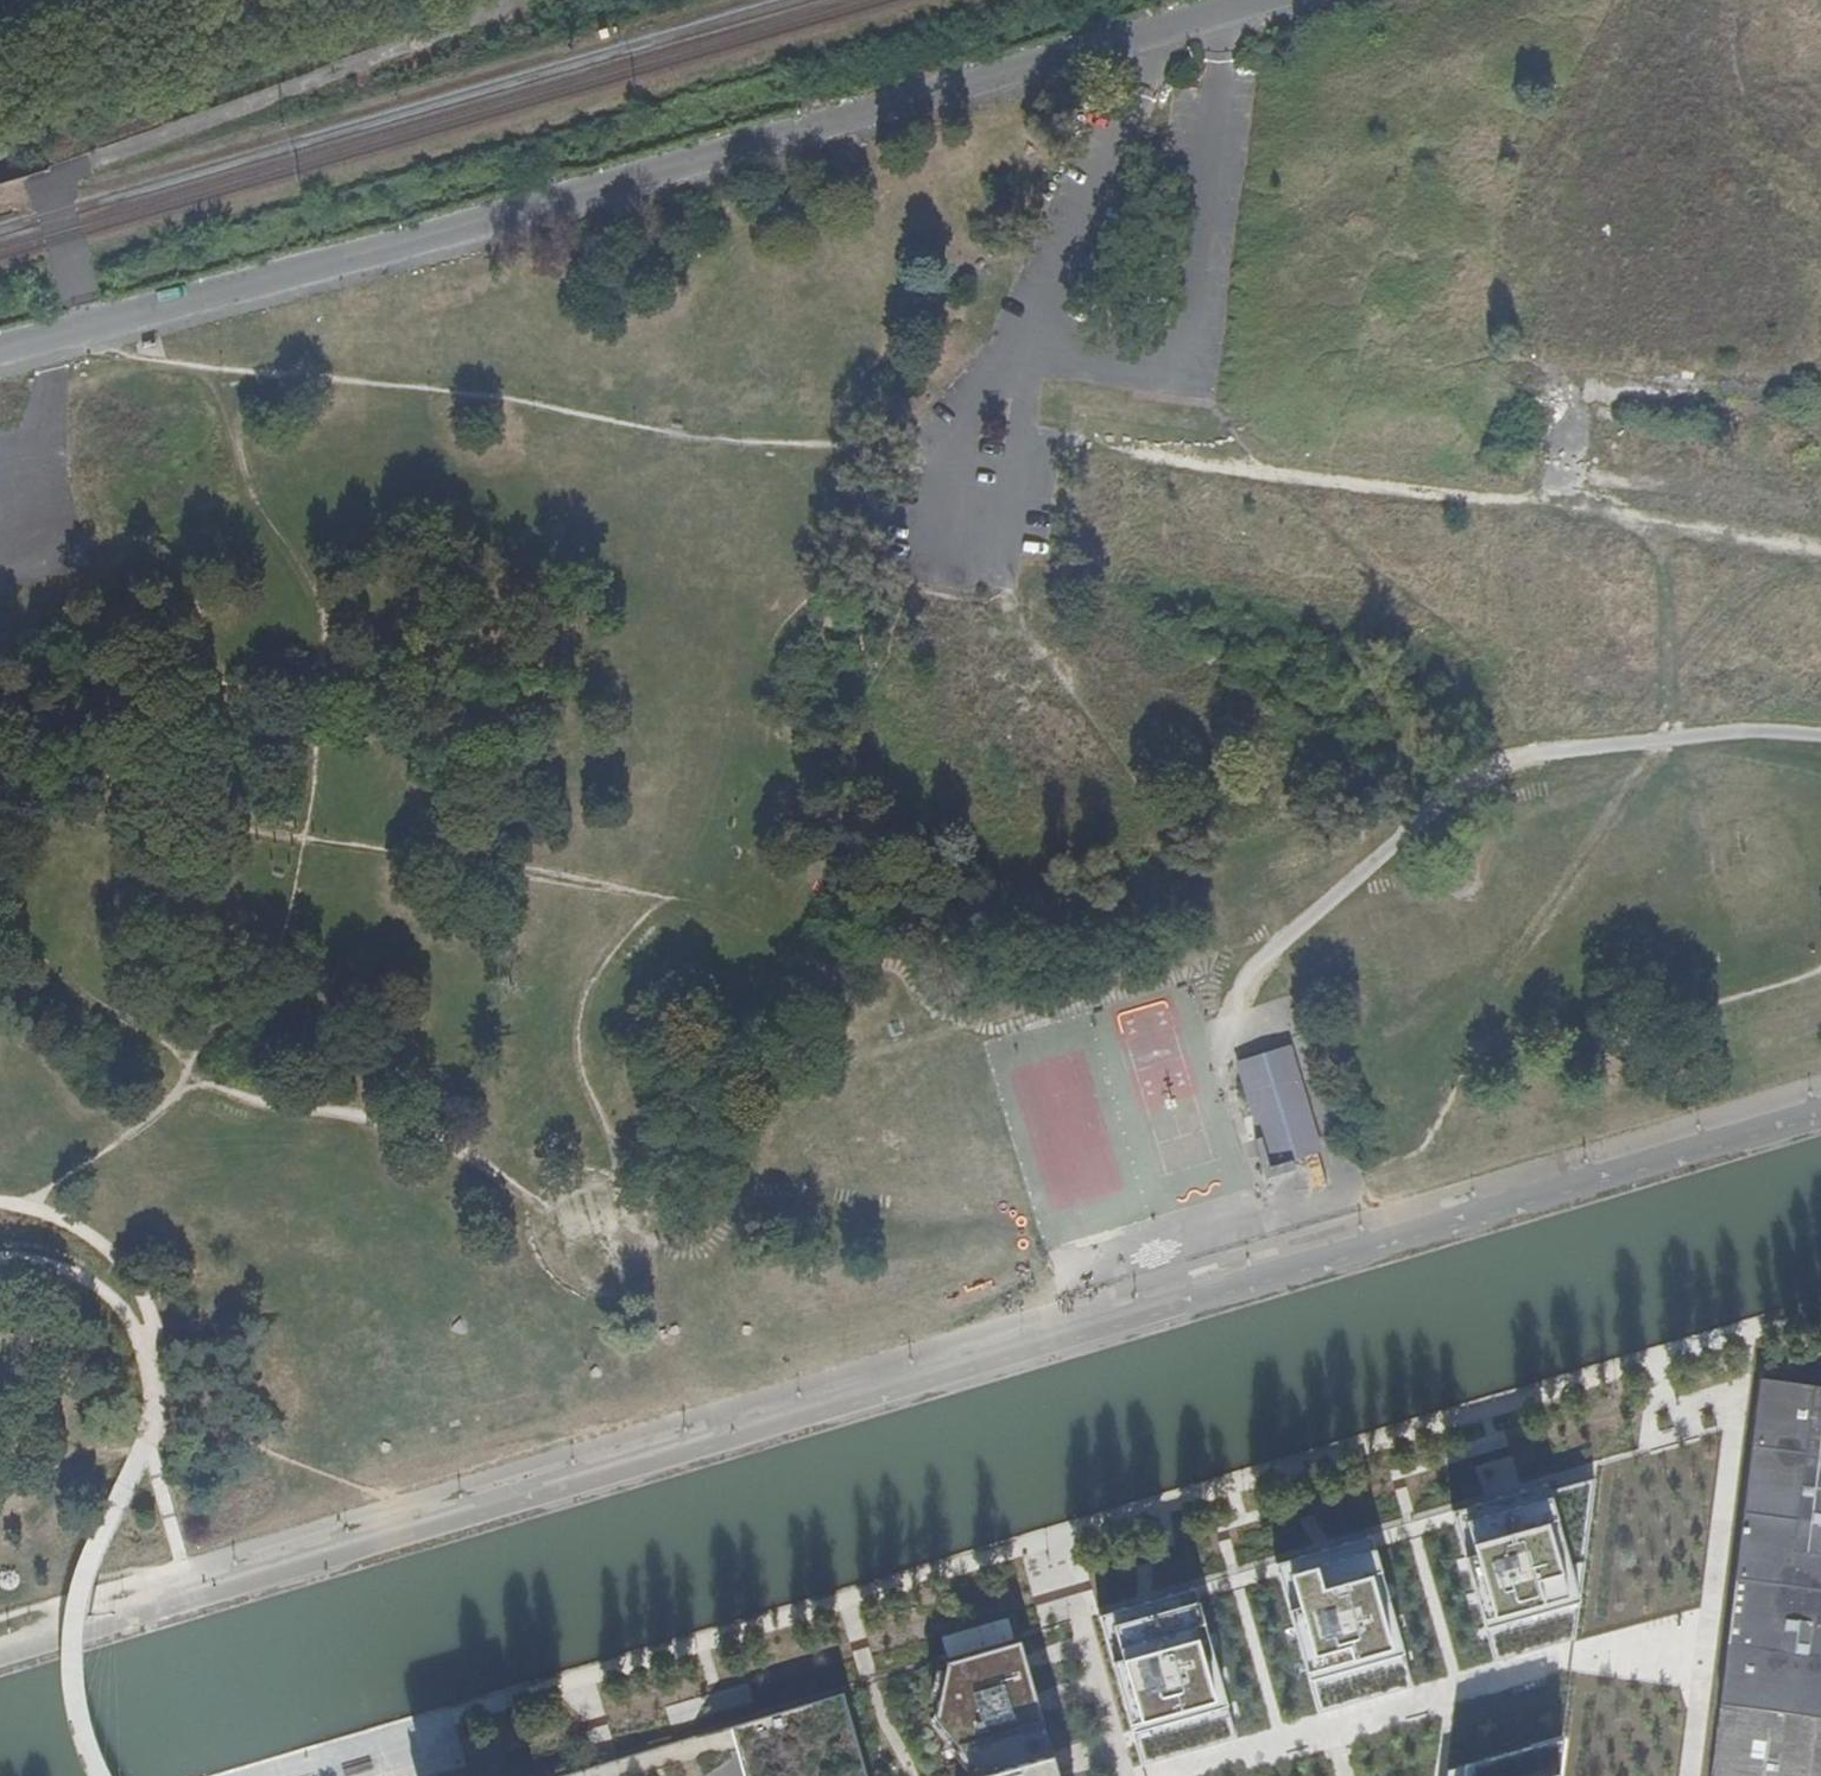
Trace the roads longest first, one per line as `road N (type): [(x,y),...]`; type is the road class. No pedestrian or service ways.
road 1 (residential): [(0,349),(1261,0)]
road 2 (residential): [(329,0),(0,100)]

